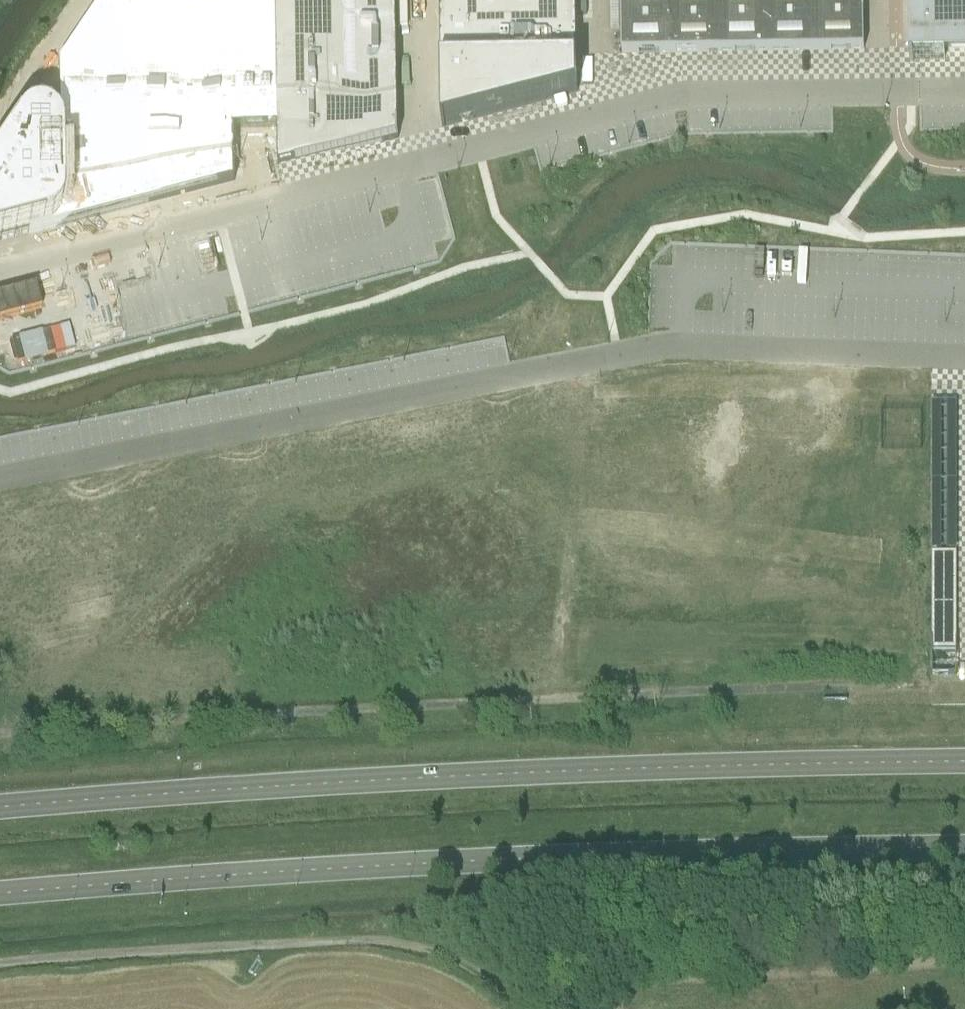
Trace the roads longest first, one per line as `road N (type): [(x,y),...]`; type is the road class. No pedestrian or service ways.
road 1 (unclassified): [(964,92),(682,94),(0,270)]
road 2 (unclassified): [(964,360),(652,348),(0,478)]
road 3 (primary): [(964,764),(649,770),(0,811)]
road 4 (primary): [(0,895),(647,857),(964,849)]
road 5 (unclassified): [(0,963),(410,943),(449,958),(524,1008)]

